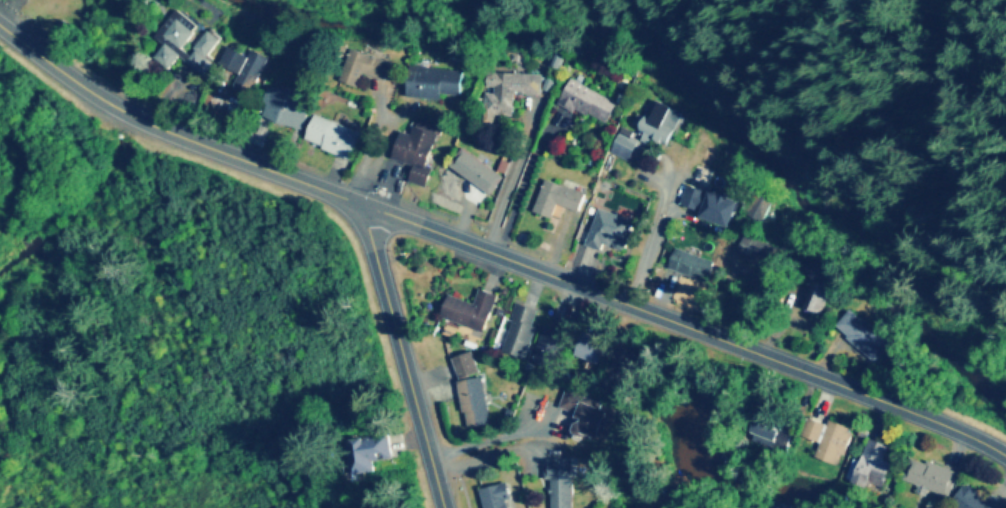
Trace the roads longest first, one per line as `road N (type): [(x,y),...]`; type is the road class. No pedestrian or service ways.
road 1 (tertiary): [(1005,456),(161,127),(96,93),(0,22)]
road 2 (tertiary): [(446,507),(365,204)]

